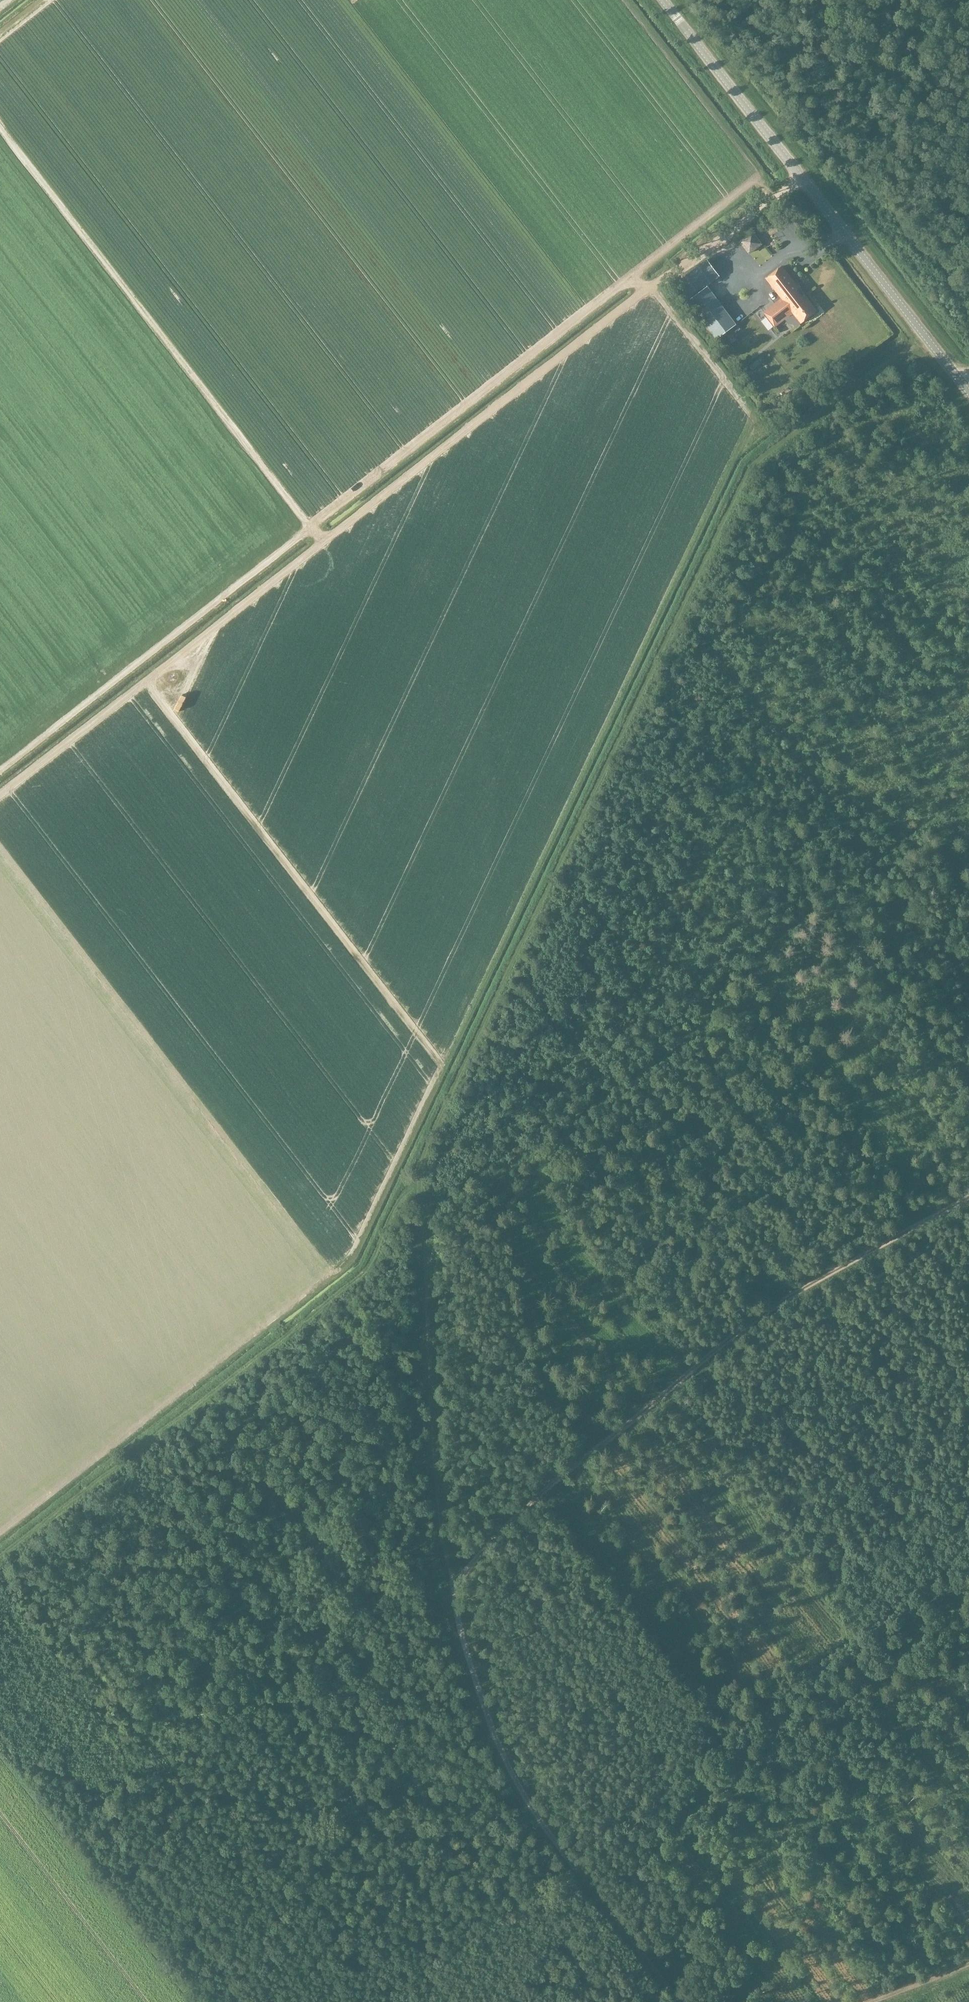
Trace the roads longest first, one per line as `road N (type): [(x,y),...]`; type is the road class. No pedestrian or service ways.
road 1 (track): [(459,1586),(447,1567),(437,1509),(423,1152),(739,480),(811,416)]
road 2 (track): [(459,1586),(540,1494),(737,1331),(968,1197)]
road 3 (track): [(0,1555),(359,1276),(391,1213),(420,1178)]
road 4 (tertiary): [(968,392),(664,0)]
road 5 (track): [(677,2001),(512,1775),(467,1655),(459,1586)]
road 6 (track): [(459,1586),(373,1589),(68,1824)]

